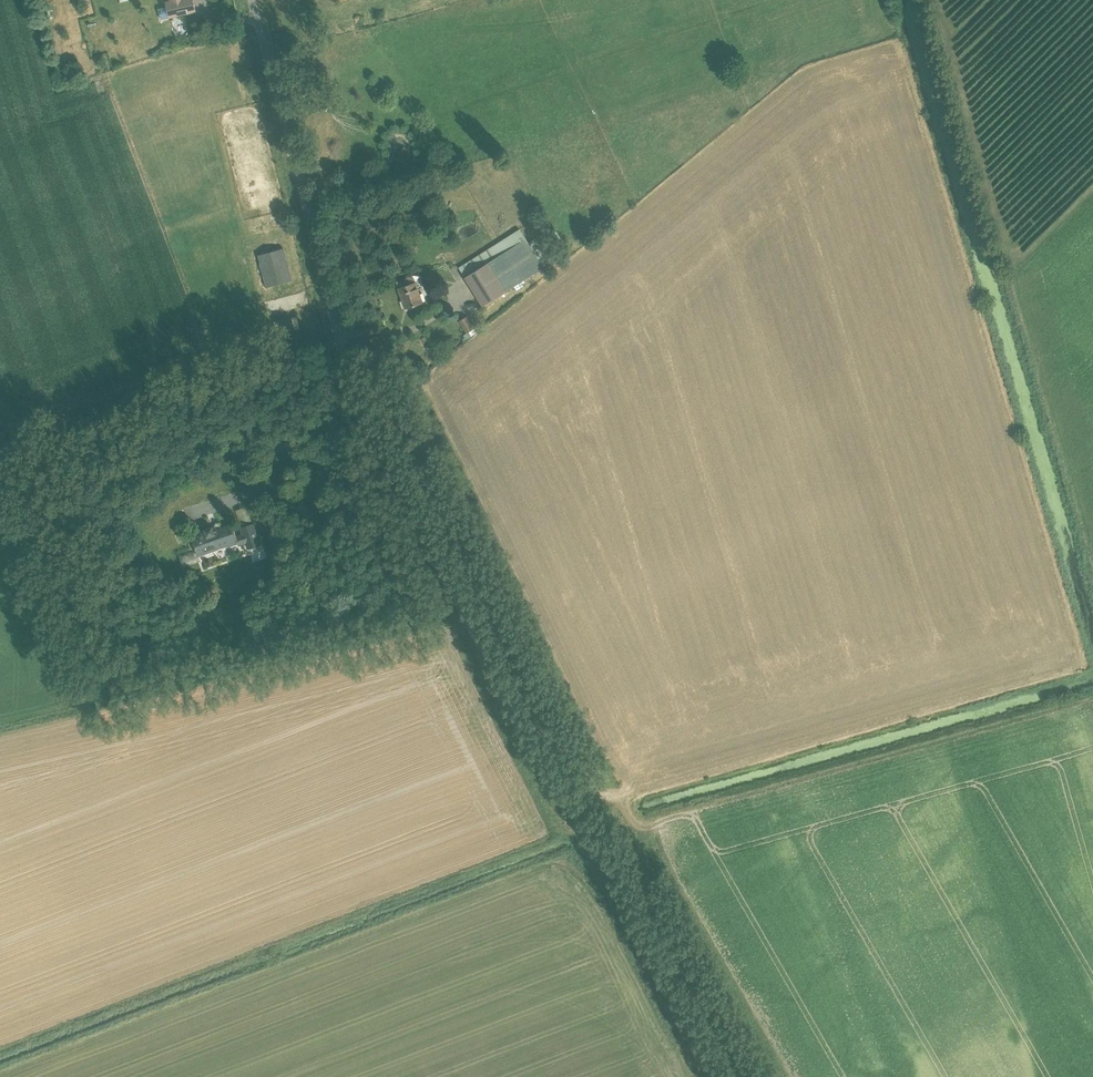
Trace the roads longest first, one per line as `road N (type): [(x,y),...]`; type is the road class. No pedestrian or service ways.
road 1 (tertiary): [(712,1076),(533,744),(353,376),(252,0)]

